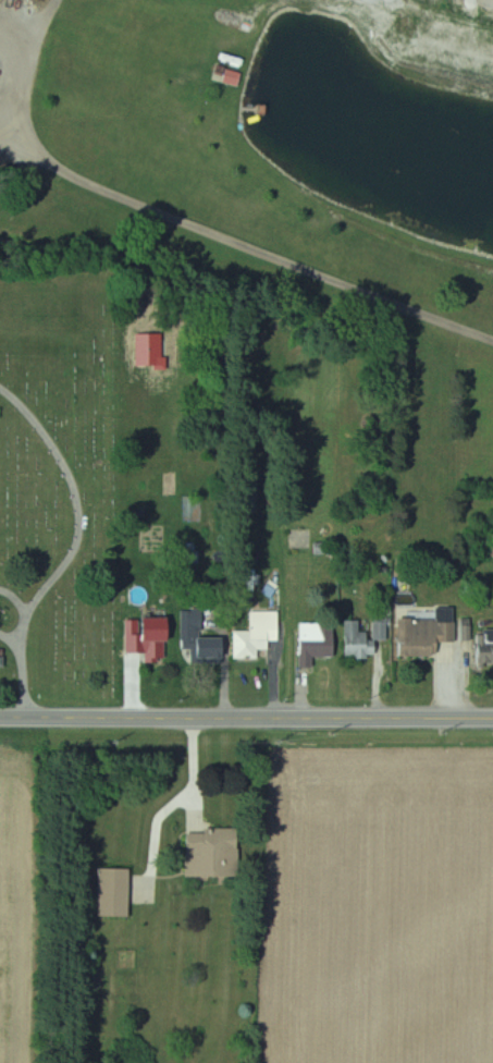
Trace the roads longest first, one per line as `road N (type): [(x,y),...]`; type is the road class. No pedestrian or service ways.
road 1 (residential): [(492,338),(57,167),(34,143),(15,65)]
road 2 (secondary): [(492,718),(0,720)]

